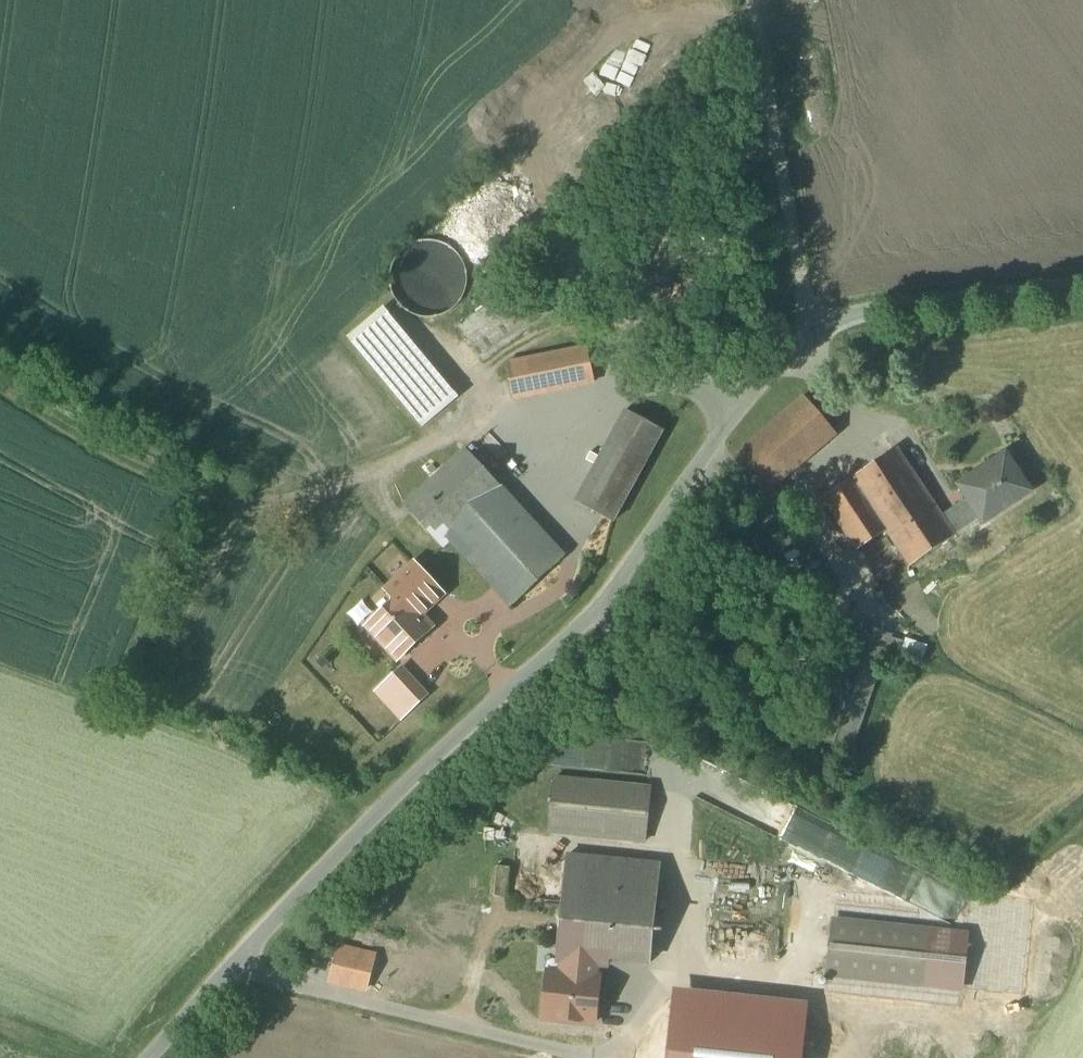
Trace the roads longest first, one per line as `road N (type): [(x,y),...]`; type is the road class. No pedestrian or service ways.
road 1 (unclassified): [(1082,287),(897,309),(839,324),(801,346),(703,434),(618,590),(296,897),(148,1057)]
road 2 (track): [(801,346),(744,0)]
road 3 (track): [(604,602),(656,719),(652,755)]

